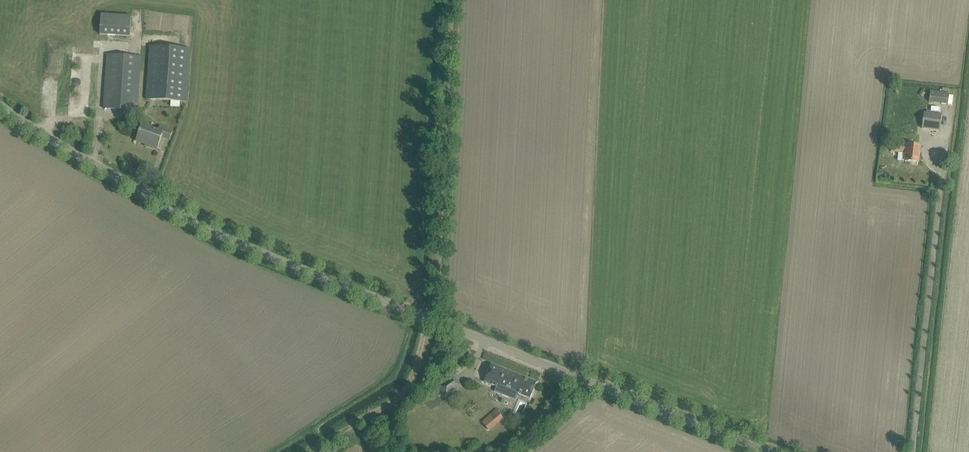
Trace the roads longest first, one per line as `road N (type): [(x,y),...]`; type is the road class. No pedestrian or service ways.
road 1 (unclassified): [(775,451),(230,239),(0,105)]
road 2 (track): [(432,320),(453,0)]
road 3 (track): [(914,451),(947,152)]

